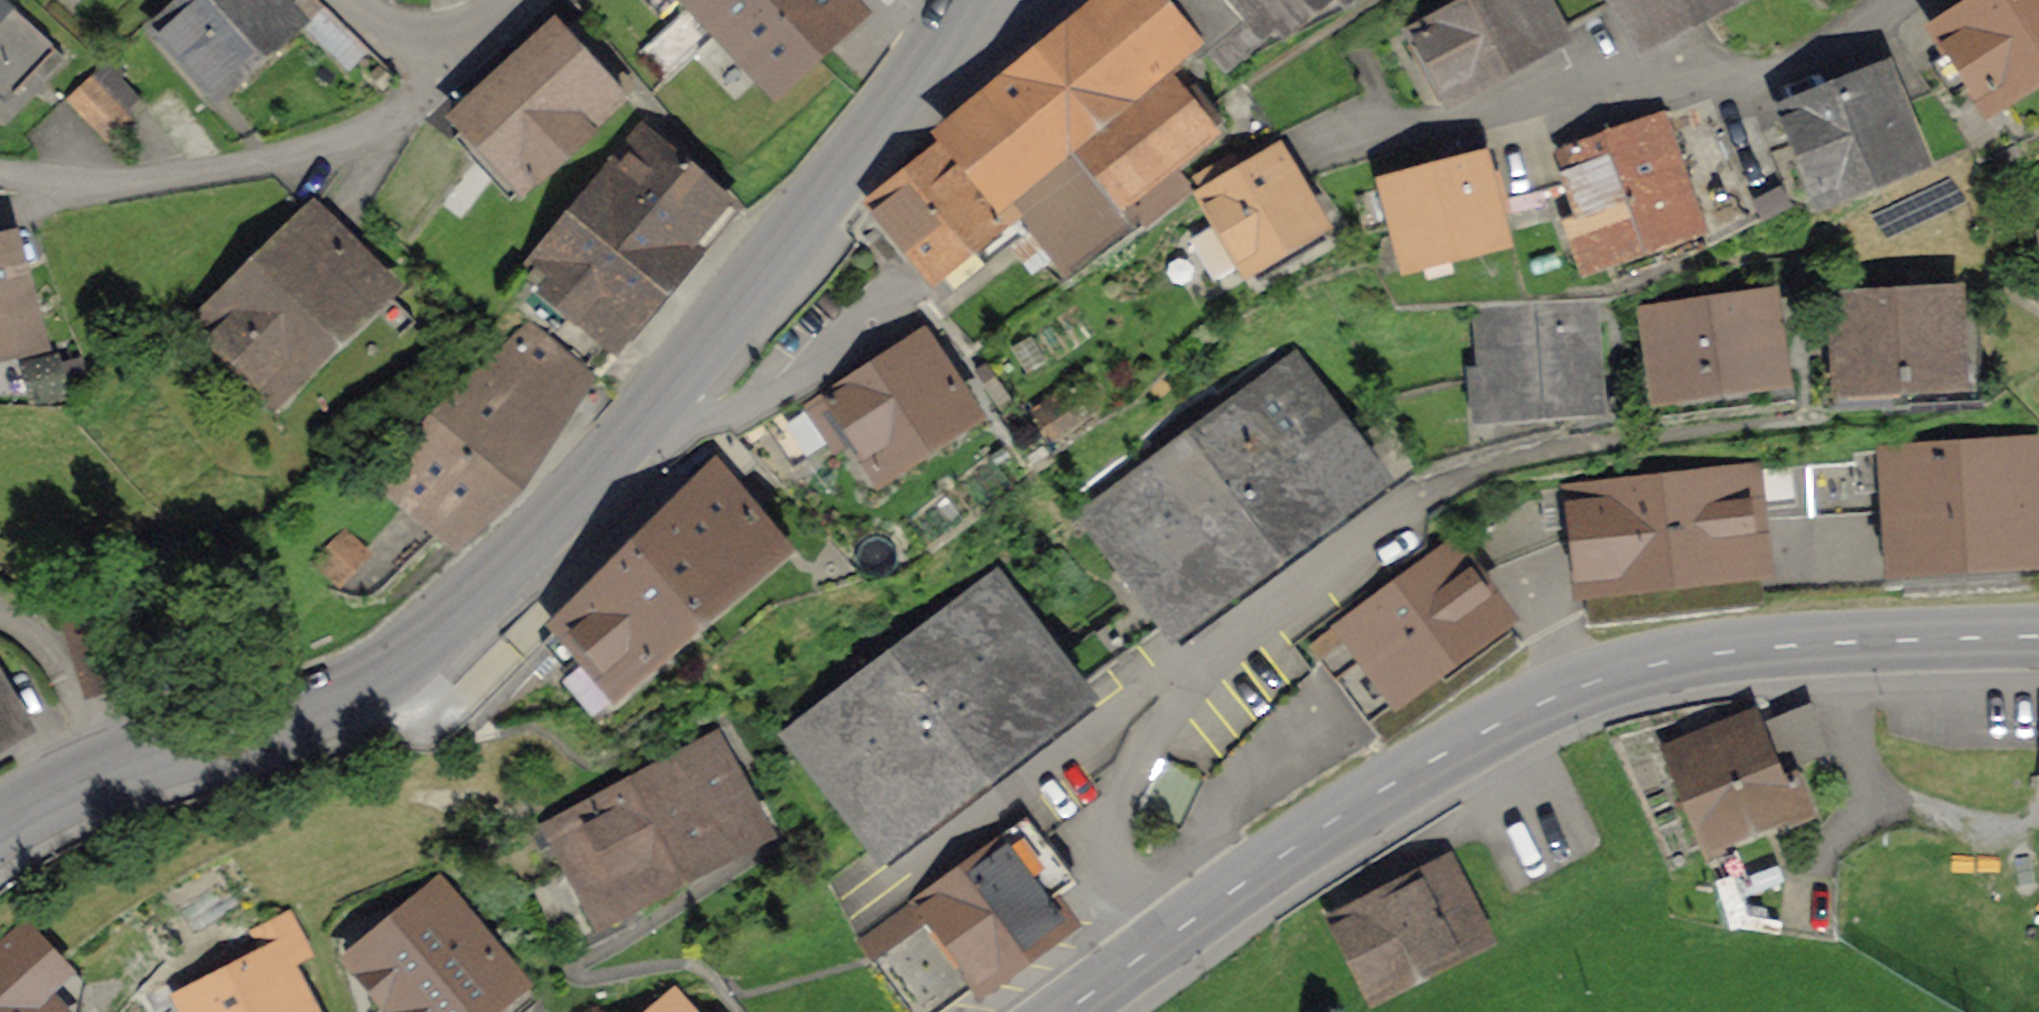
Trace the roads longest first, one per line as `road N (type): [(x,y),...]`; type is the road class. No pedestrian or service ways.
road 1 (secondary): [(0,826),(86,785),(299,719),(408,662),(502,576),(896,120),(976,2)]
road 2 (secondary): [(1065,1011),(1435,756),(1593,683),(1723,651),(2038,636)]
road 3 (residential): [(1915,0),(1861,43),(1783,86),(1583,94),(1357,146)]
road 4 (track): [(1847,642),(1866,786),(2019,838)]
road 5 (residential): [(504,0),(453,54),(389,49),(340,0)]
road 6 (track): [(1808,938),(1818,862),(1866,786)]

